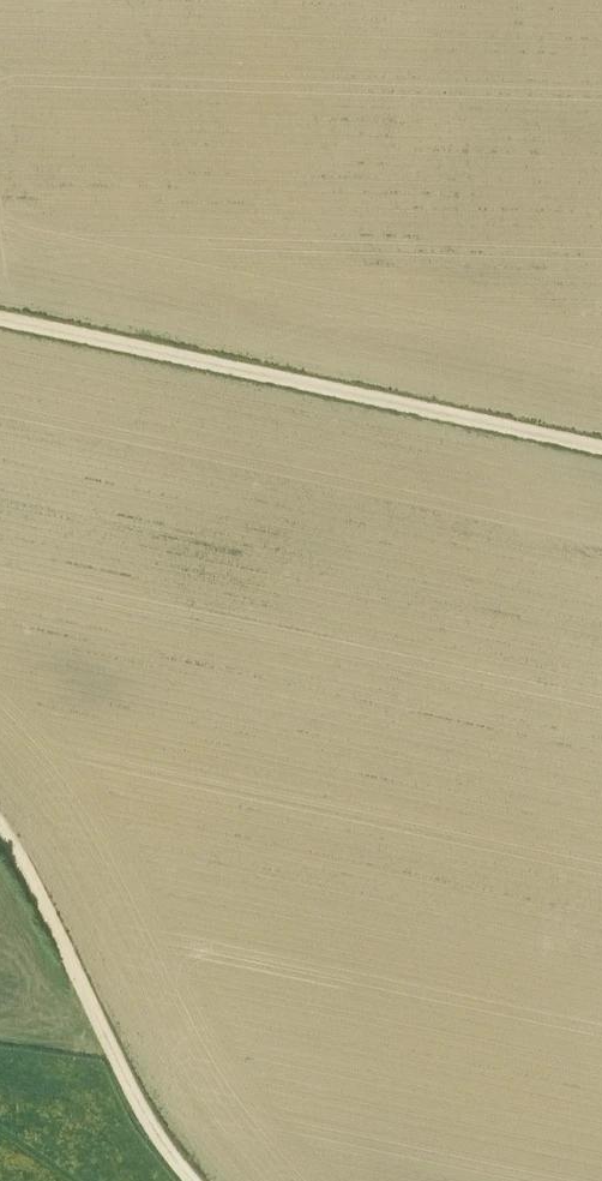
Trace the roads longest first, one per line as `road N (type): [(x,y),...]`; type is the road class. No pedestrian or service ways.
road 1 (track): [(601,447),(0,316)]
road 2 (track): [(0,834),(151,1122),(194,1180)]

